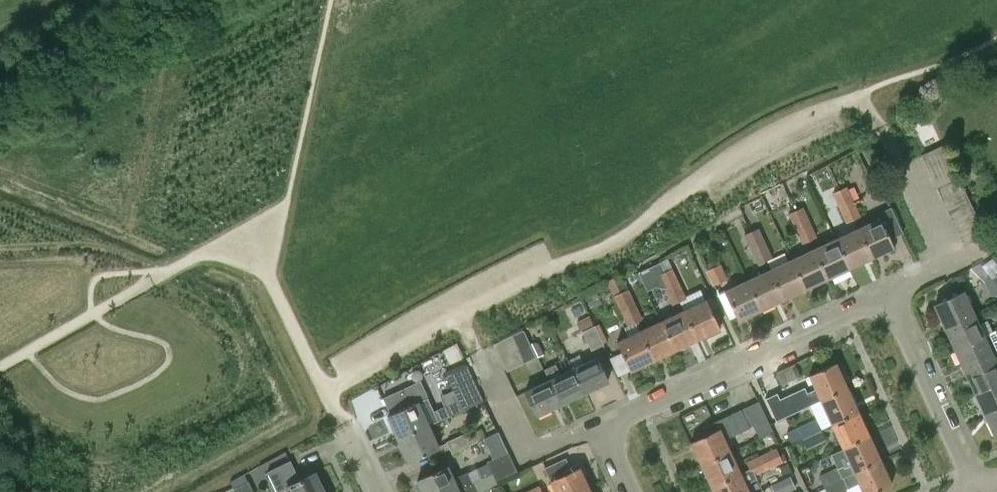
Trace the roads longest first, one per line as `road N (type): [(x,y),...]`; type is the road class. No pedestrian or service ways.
road 1 (residential): [(372,491),(247,233),(0,368)]
road 2 (residential): [(890,307),(861,306),(623,421),(613,434),(616,457),(631,491)]
road 3 (residential): [(978,491),(890,307)]
road 4 (residential): [(890,307),(912,282),(950,265),(911,173)]

